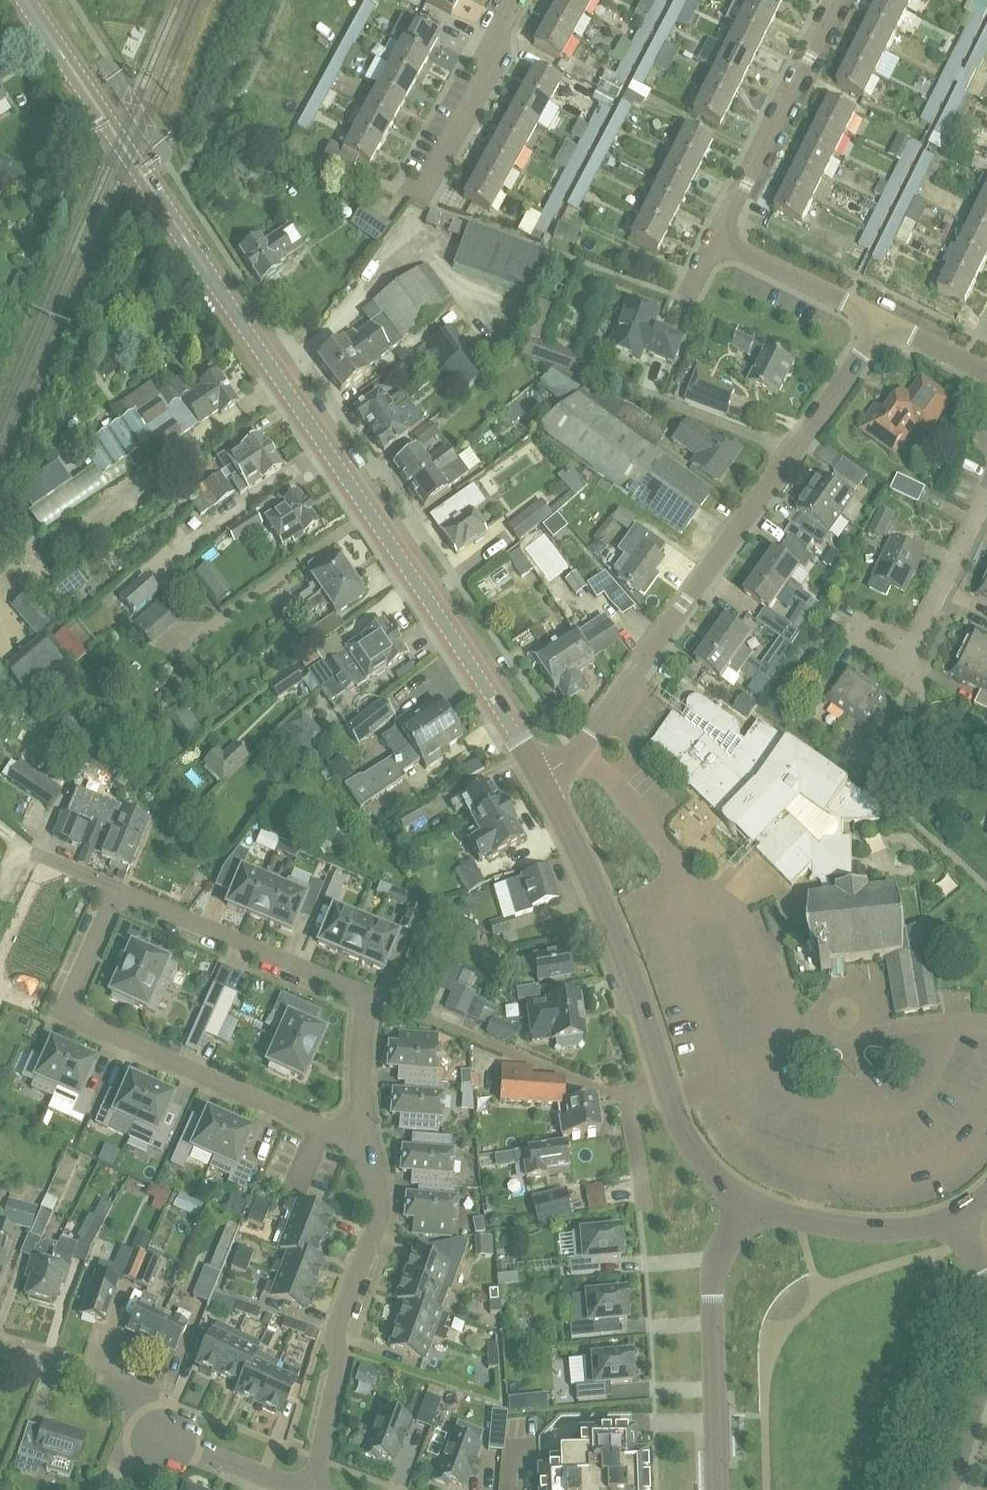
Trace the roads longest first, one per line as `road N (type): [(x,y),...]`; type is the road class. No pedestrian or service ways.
road 1 (tertiary): [(546,778),(29,0)]
road 2 (residential): [(546,778),(573,760),(886,321)]
road 3 (residential): [(121,891),(71,1005),(77,1015),(369,1149)]
road 4 (residential): [(369,1149),(380,1201),(342,1329),(313,1489)]
road 5 (tertiary): [(668,1088),(605,896),(546,778)]
road 6 (residential): [(986,1022),(814,1034),(668,1088)]
road 7 (tertiary): [(717,1489),(715,1273),(745,1200)]
road 8 (residential): [(629,1096),(373,994)]
road 9 (residential): [(373,994),(121,891)]
road 10 (residential): [(718,243),(839,0)]
road 11 (residential): [(421,202),(521,0)]
road 12 (tertiary): [(958,1212),(912,1226),(860,1227),(745,1200)]
road 13 (residential): [(886,321),(718,243)]
road 14 (residential): [(136,1431),(132,1392),(0,1351)]
road 15 (residential): [(136,1431),(294,1489)]
road 16 (residential): [(912,645),(986,494)]
road 17 (residential): [(373,994),(362,1034),(369,1149)]
road 18 (residential): [(946,1489),(986,1352)]
road 19 (tertiary): [(745,1200),(691,1143),(668,1088)]
road 20 (residential): [(912,645),(867,622),(856,641),(902,668)]

